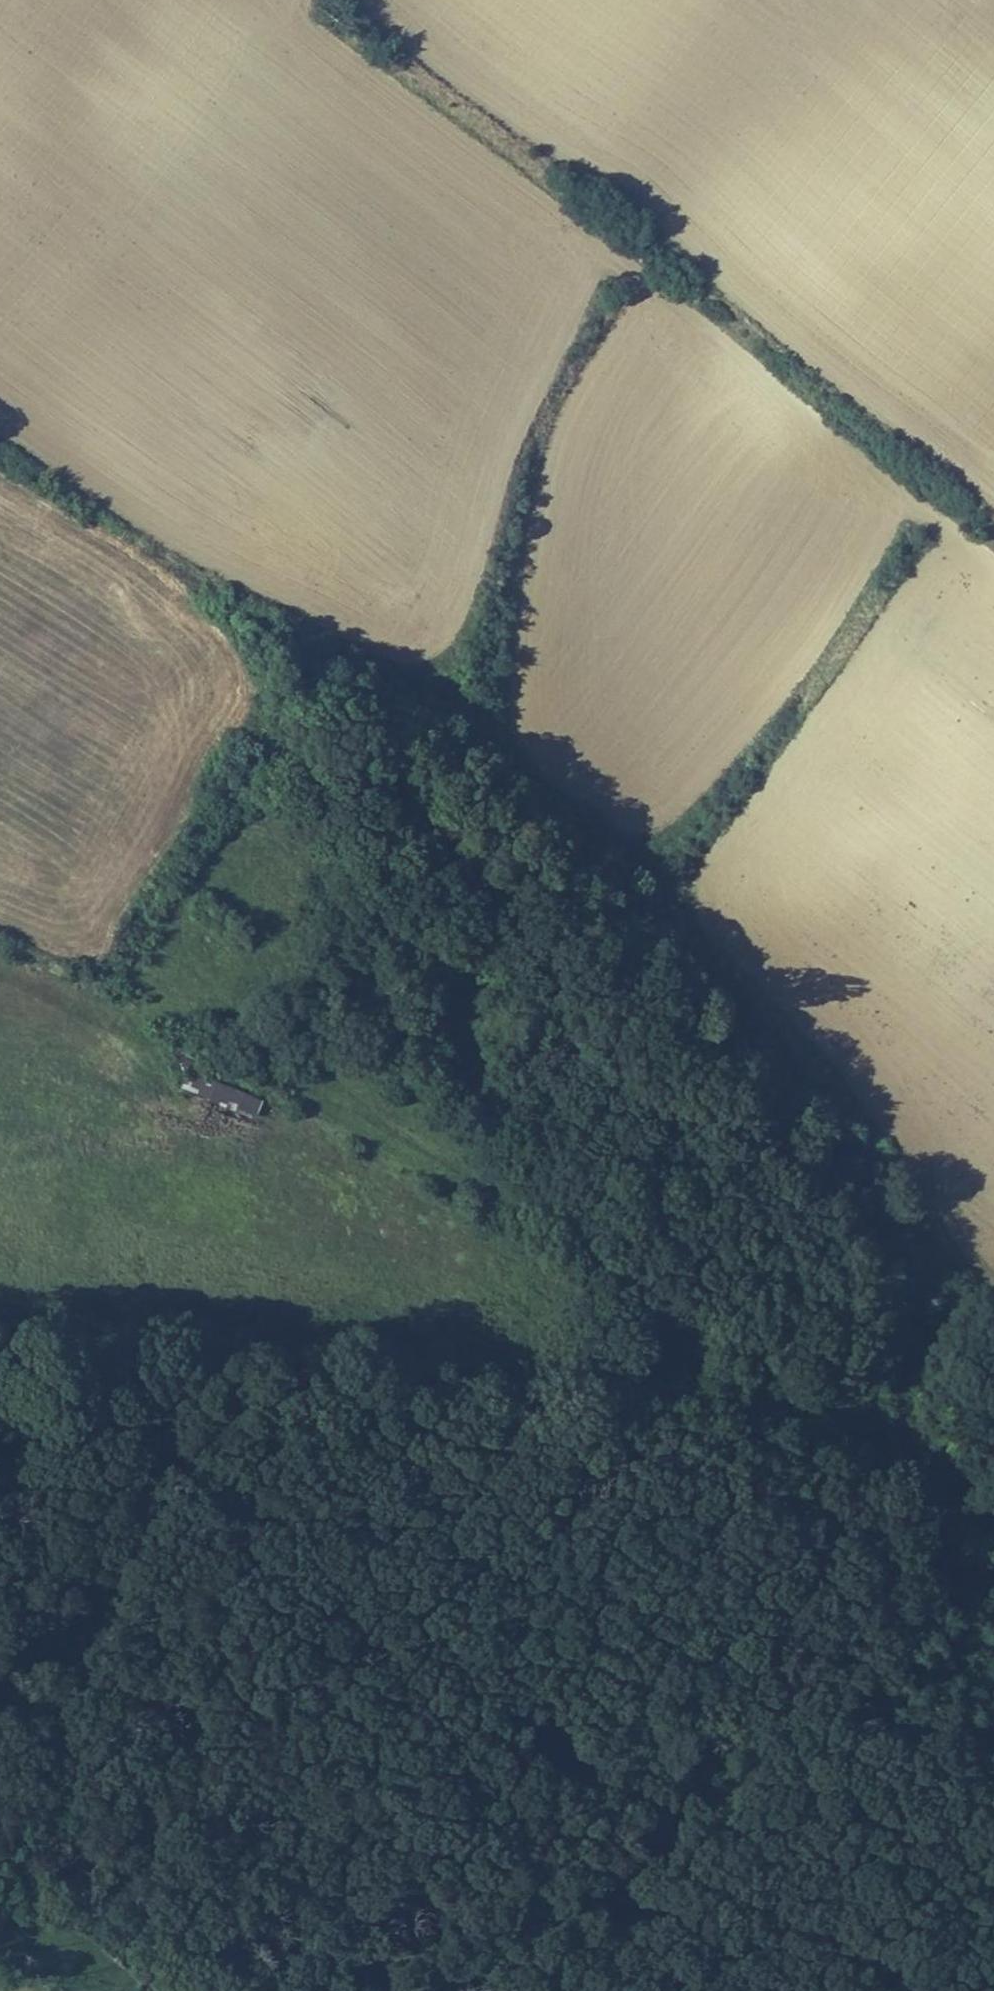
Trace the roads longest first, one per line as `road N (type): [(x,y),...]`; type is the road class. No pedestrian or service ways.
road 1 (track): [(0,962),(116,1019),(178,1074)]

